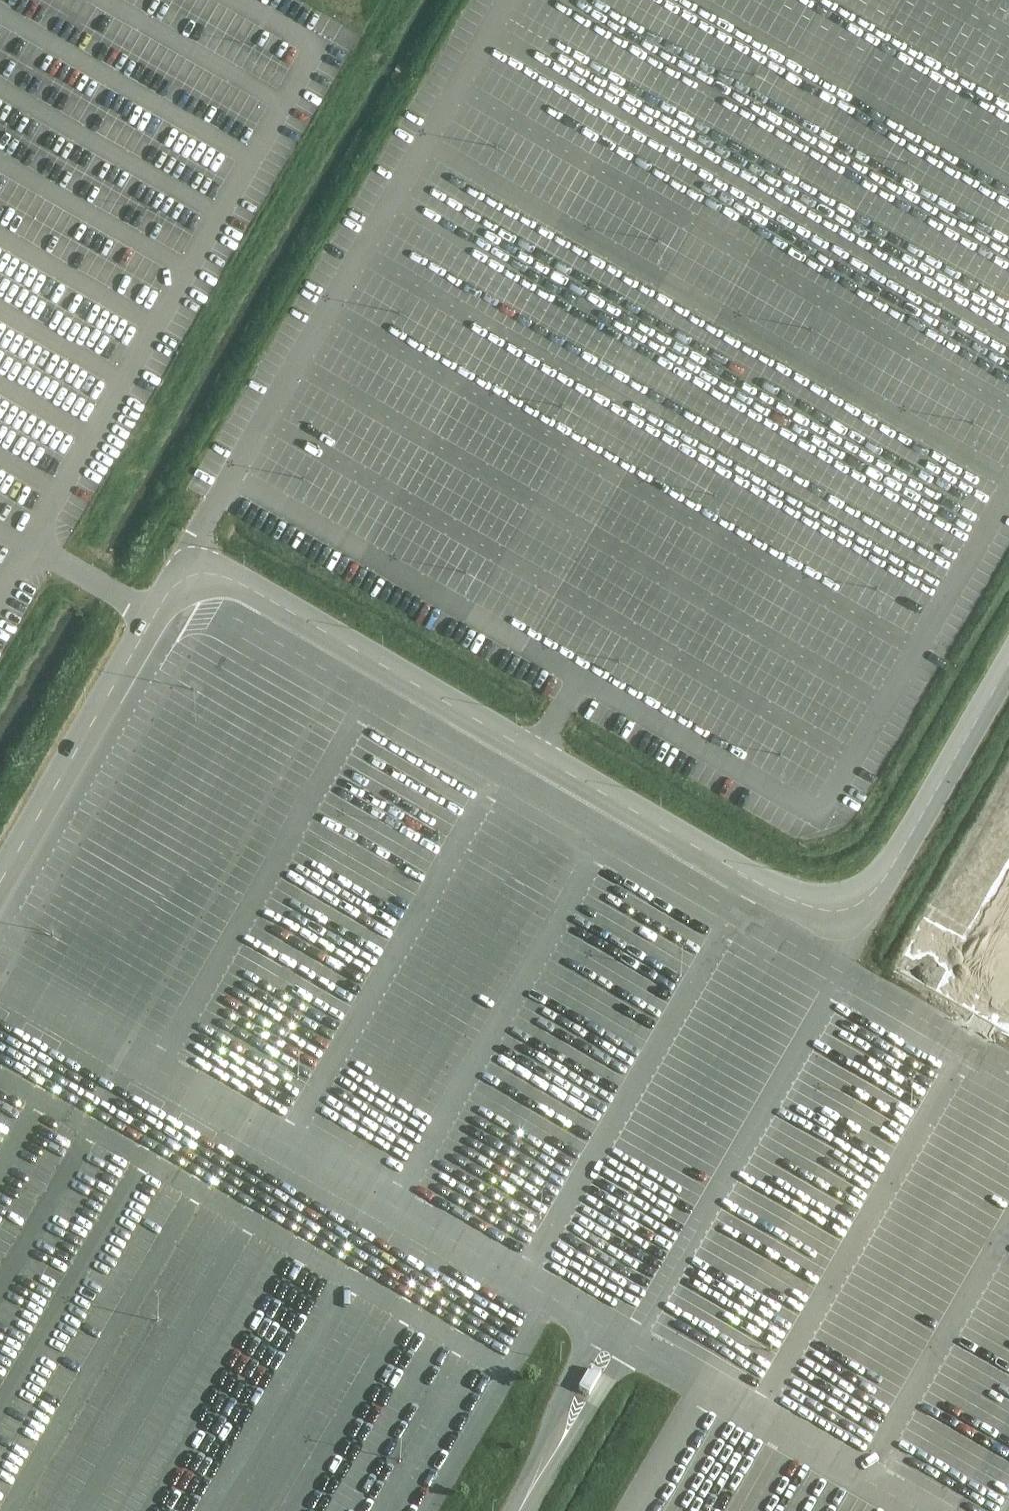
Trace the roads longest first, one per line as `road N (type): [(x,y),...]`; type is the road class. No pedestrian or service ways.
road 1 (residential): [(154,618),(188,566),(211,565),(815,911),(848,908),(882,884),(1008,666)]
road 2 (unclassified): [(0,887),(154,618)]
road 3 (unclassified): [(602,1327),(566,1392),(534,1482)]

